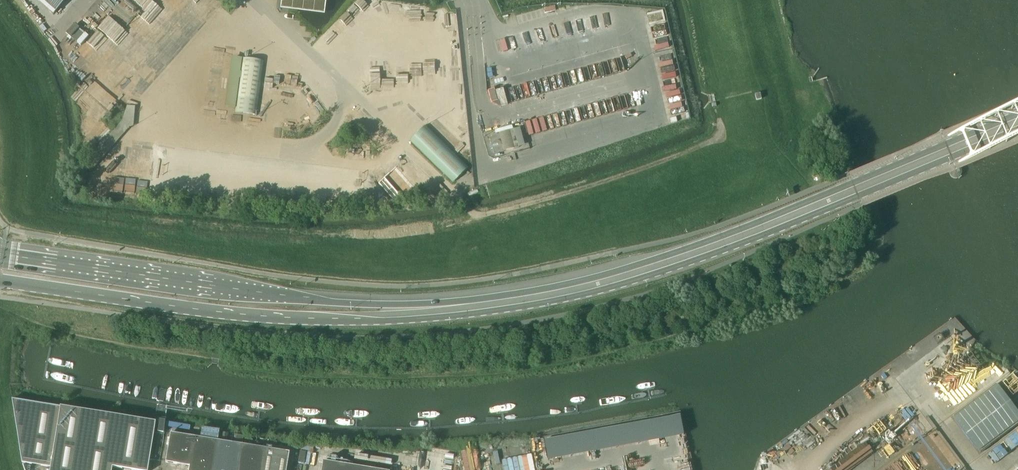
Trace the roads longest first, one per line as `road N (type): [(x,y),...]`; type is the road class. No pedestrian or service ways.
road 1 (primary): [(449,307),(615,278),(1017,122)]
road 2 (primary): [(449,307),(296,299),(0,253)]
road 3 (primary): [(0,280),(295,319),(382,319),(449,307)]

